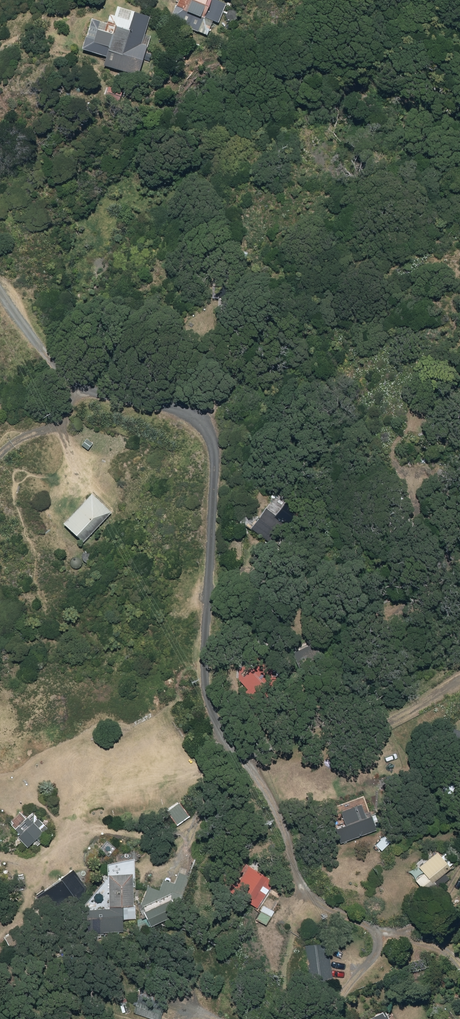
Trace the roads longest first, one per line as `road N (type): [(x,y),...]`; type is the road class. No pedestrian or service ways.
road 1 (residential): [(0,270),(63,384),(191,414),(215,438),(207,701),(271,802),(301,890)]
road 2 (residential): [(442,949),(362,923),(301,890)]

